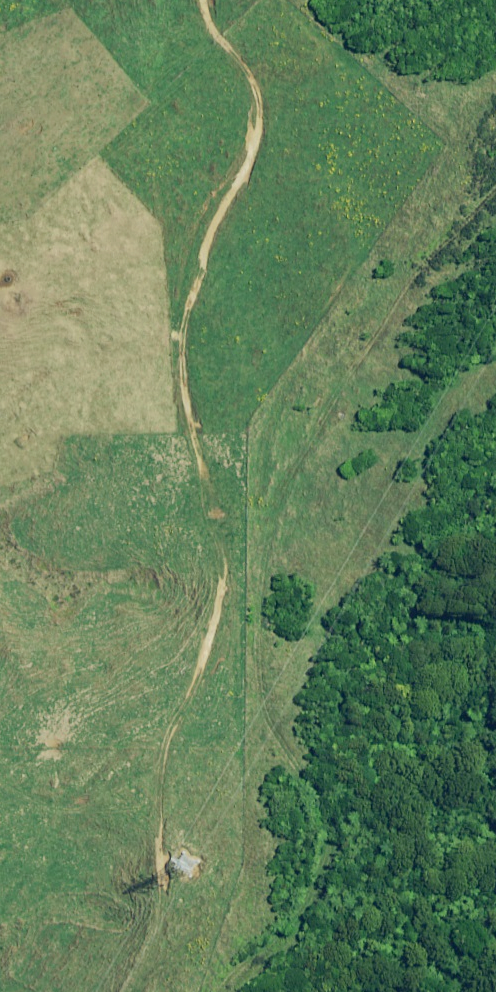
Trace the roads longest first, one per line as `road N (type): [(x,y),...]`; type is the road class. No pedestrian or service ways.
road 1 (track): [(205,0),(247,83),(256,139),(193,290),(188,379),(227,577),(170,769),(163,944),(145,991)]
road 2 (track): [(495,322),(408,451),(296,669),(220,792),(170,769)]

